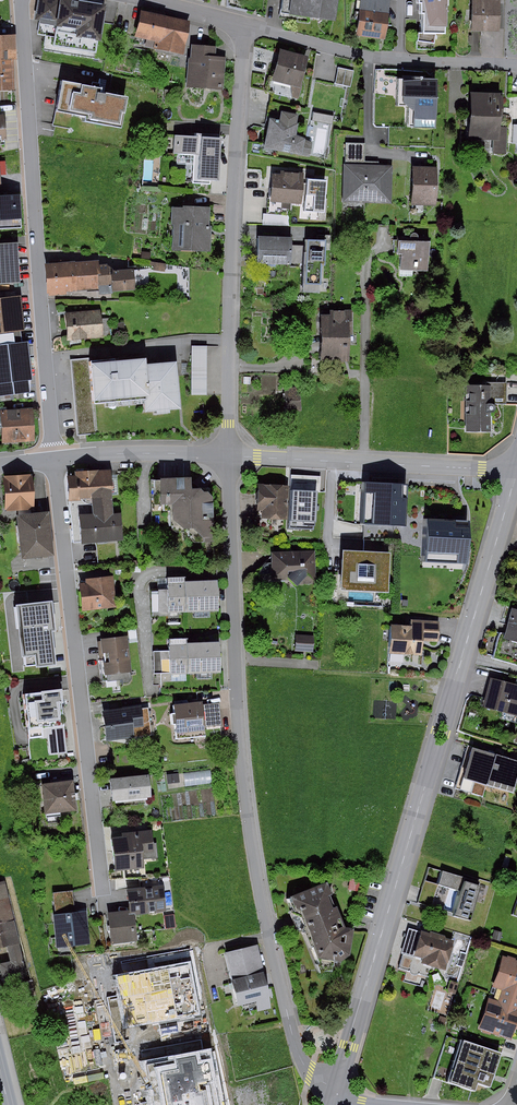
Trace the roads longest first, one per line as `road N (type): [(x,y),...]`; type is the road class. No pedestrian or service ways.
road 1 (residential): [(228,454),(253,848),(298,1054),(334,1096)]
road 2 (residential): [(516,469),(334,1096)]
road 3 (residential): [(24,0),(54,458)]
road 4 (residential): [(54,458),(102,886)]
road 5 (residential): [(244,27),(228,454)]
road 6 (residential): [(228,454),(516,469)]
road 7 (residential): [(516,65),(376,58),(244,27)]
road 8 (residential): [(54,458),(228,454)]

